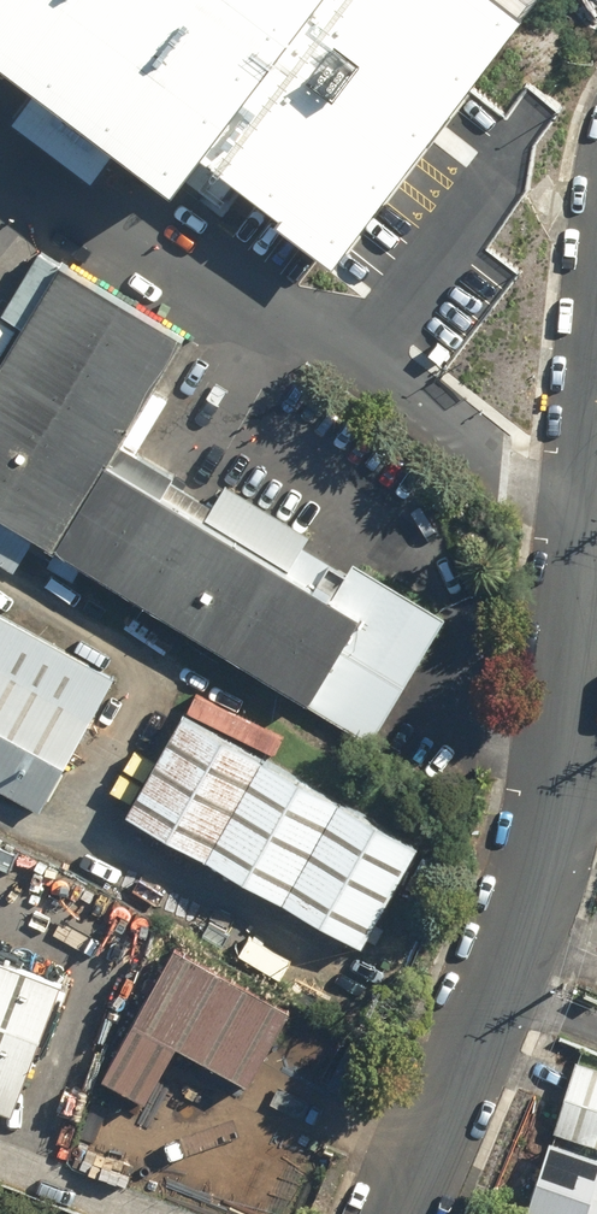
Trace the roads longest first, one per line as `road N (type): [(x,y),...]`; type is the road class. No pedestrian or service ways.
road 1 (residential): [(596,381),(538,873),(397,1213)]

